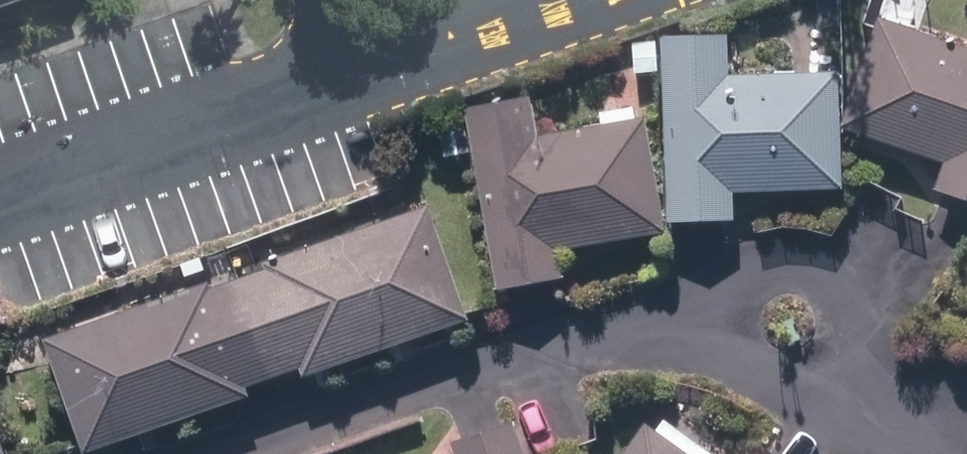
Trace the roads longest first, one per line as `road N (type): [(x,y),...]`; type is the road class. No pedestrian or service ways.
road 1 (residential): [(258,453),(551,355),(601,344),(700,349)]
road 2 (residential): [(700,349),(722,299),(748,275),(775,261),(812,259),(854,290),(863,311),(850,424)]
road 3 (residential): [(700,349),(747,363),(850,424)]

